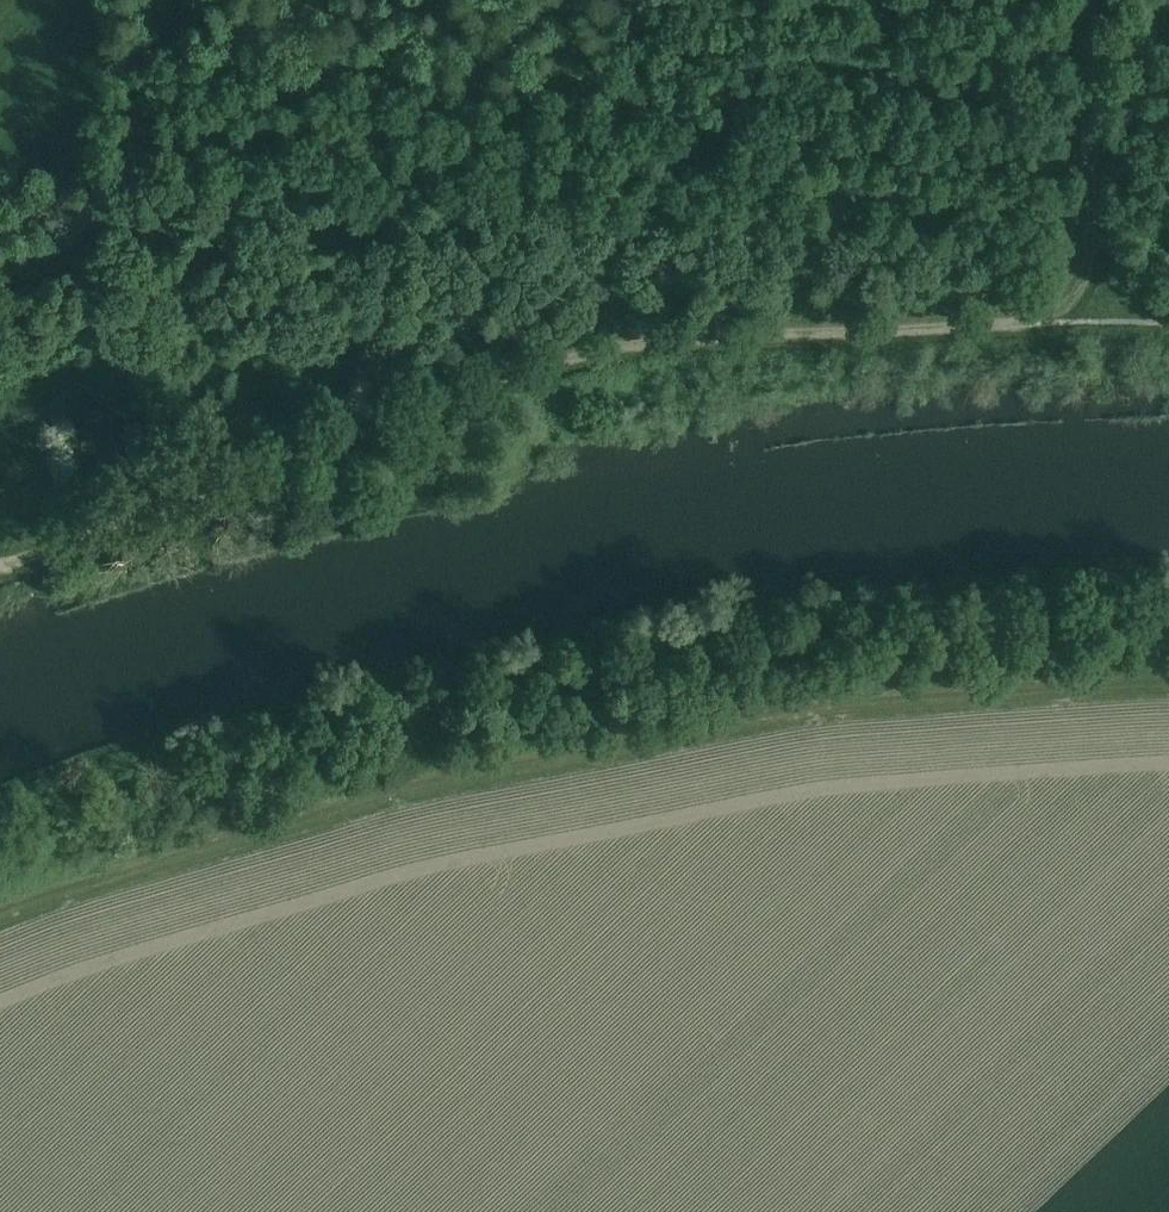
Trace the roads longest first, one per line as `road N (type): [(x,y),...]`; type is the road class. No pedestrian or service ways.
road 1 (track): [(0,563),(604,346),(1038,328)]
road 2 (track): [(997,329),(1050,280),(1085,205),(1075,0)]

